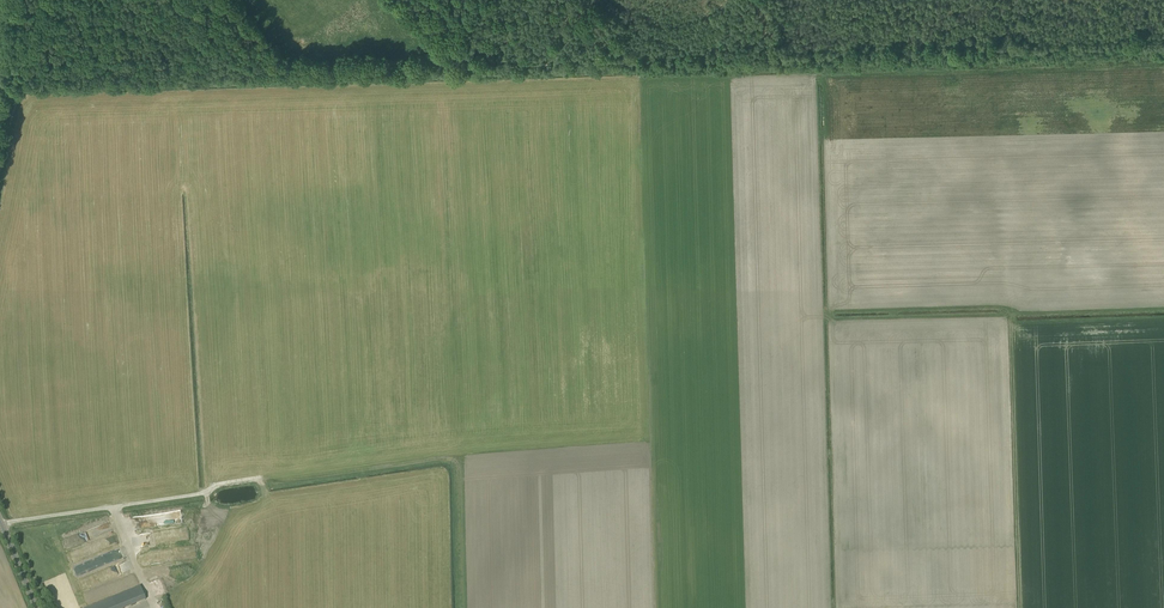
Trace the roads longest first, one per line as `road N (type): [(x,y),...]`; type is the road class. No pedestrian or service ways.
road 1 (track): [(1019,607),(1010,312)]
road 2 (track): [(1,524),(197,495),(258,478)]

